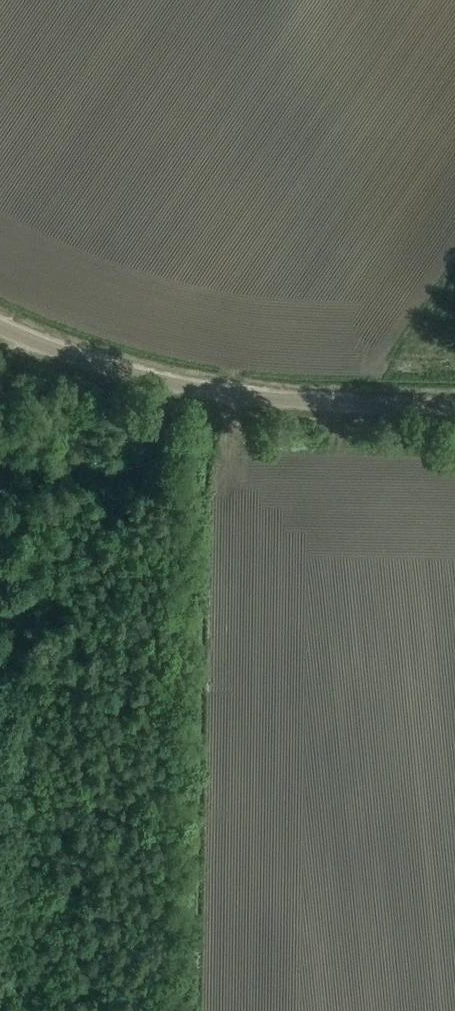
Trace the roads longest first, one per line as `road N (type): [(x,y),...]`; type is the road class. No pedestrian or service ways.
road 1 (unclassified): [(0,328),(159,381),(253,397),(454,405)]
road 2 (track): [(16,336),(0,568)]

